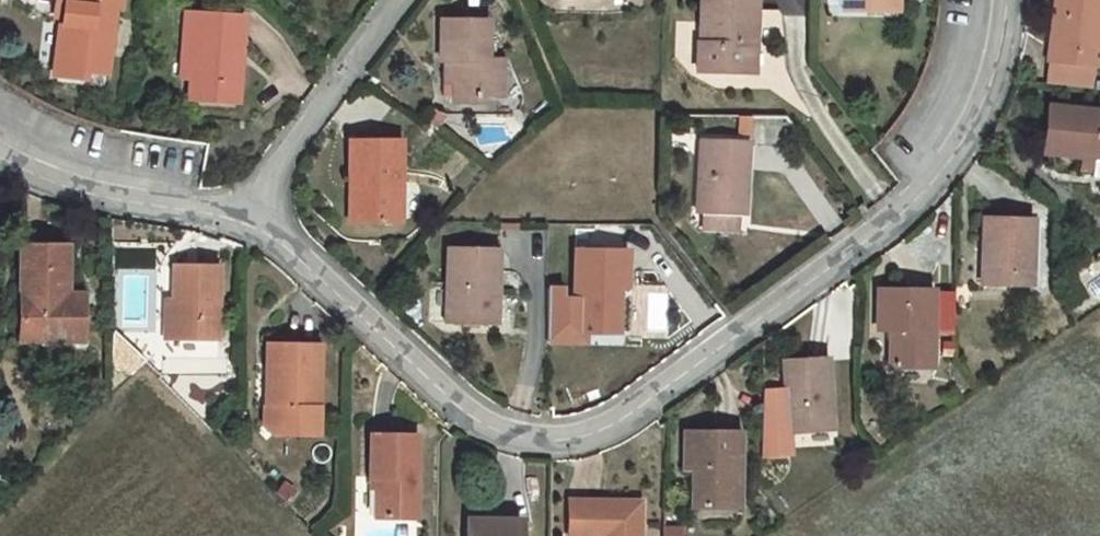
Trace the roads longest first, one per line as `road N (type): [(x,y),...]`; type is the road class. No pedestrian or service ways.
road 1 (residential): [(250,225),(292,250),(486,426),(529,440),(578,438),(631,414),(938,174),(970,131),(996,69),(1006,0)]
road 2 (residential): [(250,225),(274,166),(394,0)]
road 3 (residential): [(0,156),(93,195),(250,225)]

